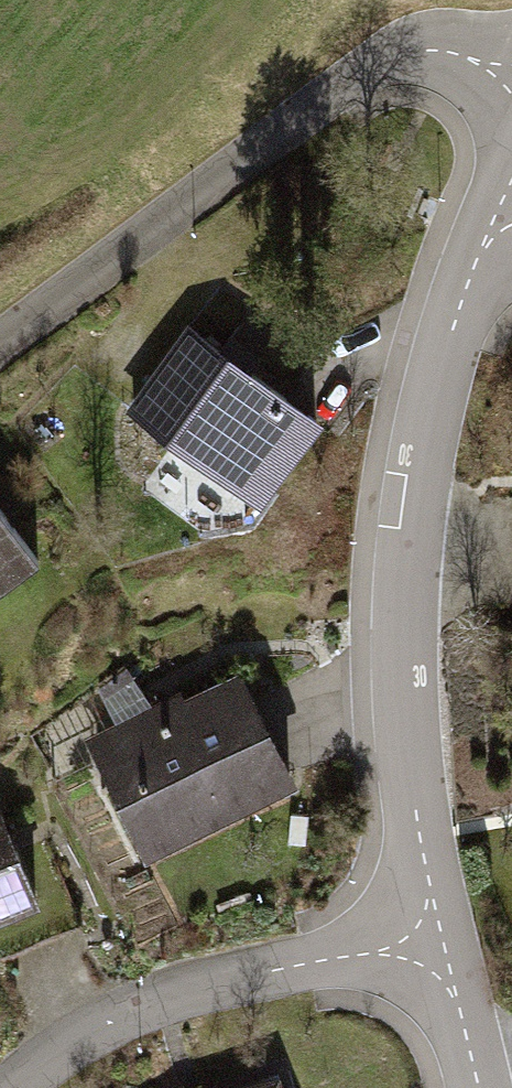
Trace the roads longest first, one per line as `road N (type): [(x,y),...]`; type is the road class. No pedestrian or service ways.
road 1 (residential): [(511,182),(466,284),(417,482),(404,650),(417,828),(442,942)]
road 2 (residential): [(0,343),(367,70),(416,51),(466,57),(511,77)]
road 3 (residential): [(45,1087),(143,1003),(300,964),(442,942)]
road 4 (residential): [(442,942),(480,1087)]

